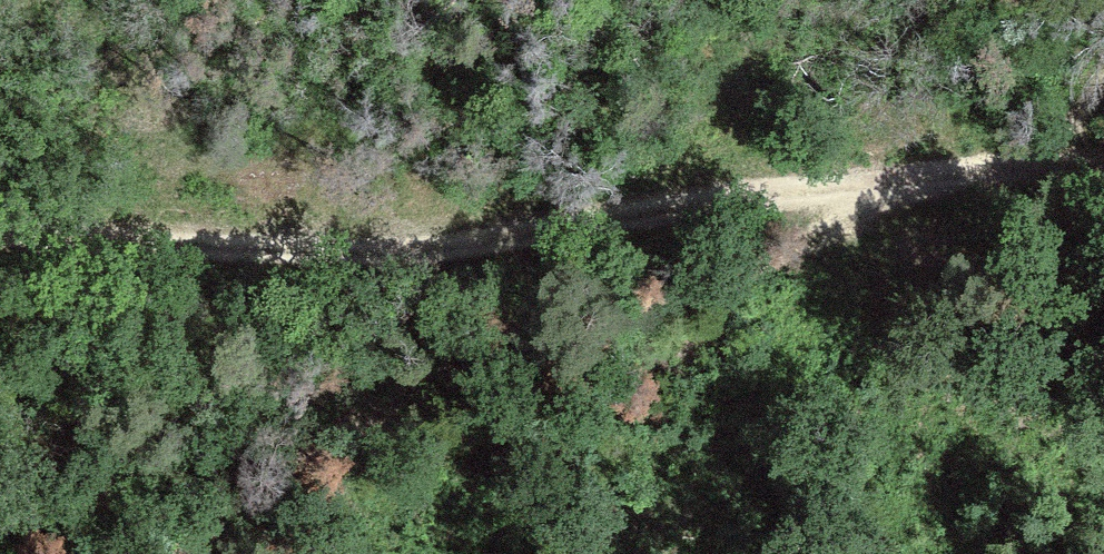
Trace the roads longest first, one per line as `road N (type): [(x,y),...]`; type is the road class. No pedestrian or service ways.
road 1 (track): [(1029,184),(848,174),(0,225)]
road 2 (track): [(1029,184),(848,174),(468,337),(243,474),(138,553)]

